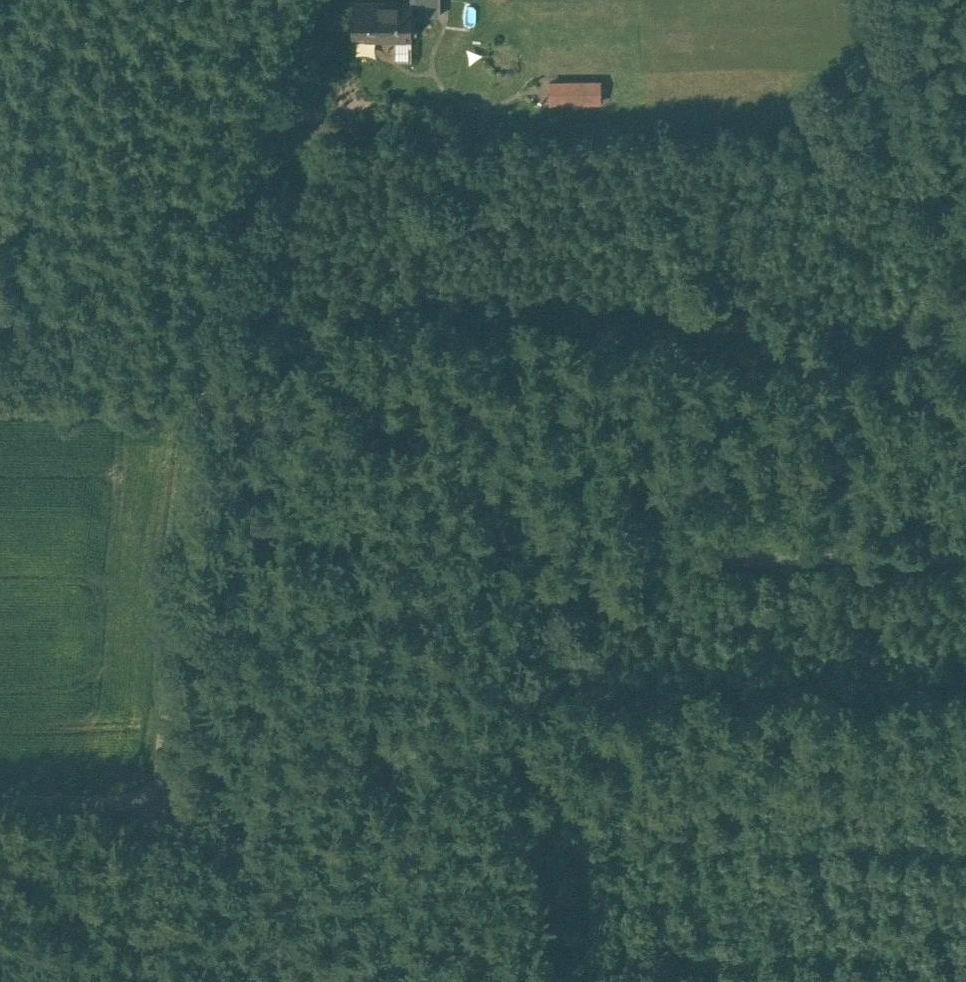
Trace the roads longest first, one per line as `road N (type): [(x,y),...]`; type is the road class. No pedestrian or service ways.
road 1 (unclassified): [(157,798),(273,801),(358,784),(387,767),(520,638),(589,597),(677,568),(759,558),(965,556)]
road 2 (unclassified): [(317,0),(212,324),(157,798)]
road 3 (unclassified): [(157,798),(141,981)]
road 4 (unclassified): [(0,798),(157,798)]

